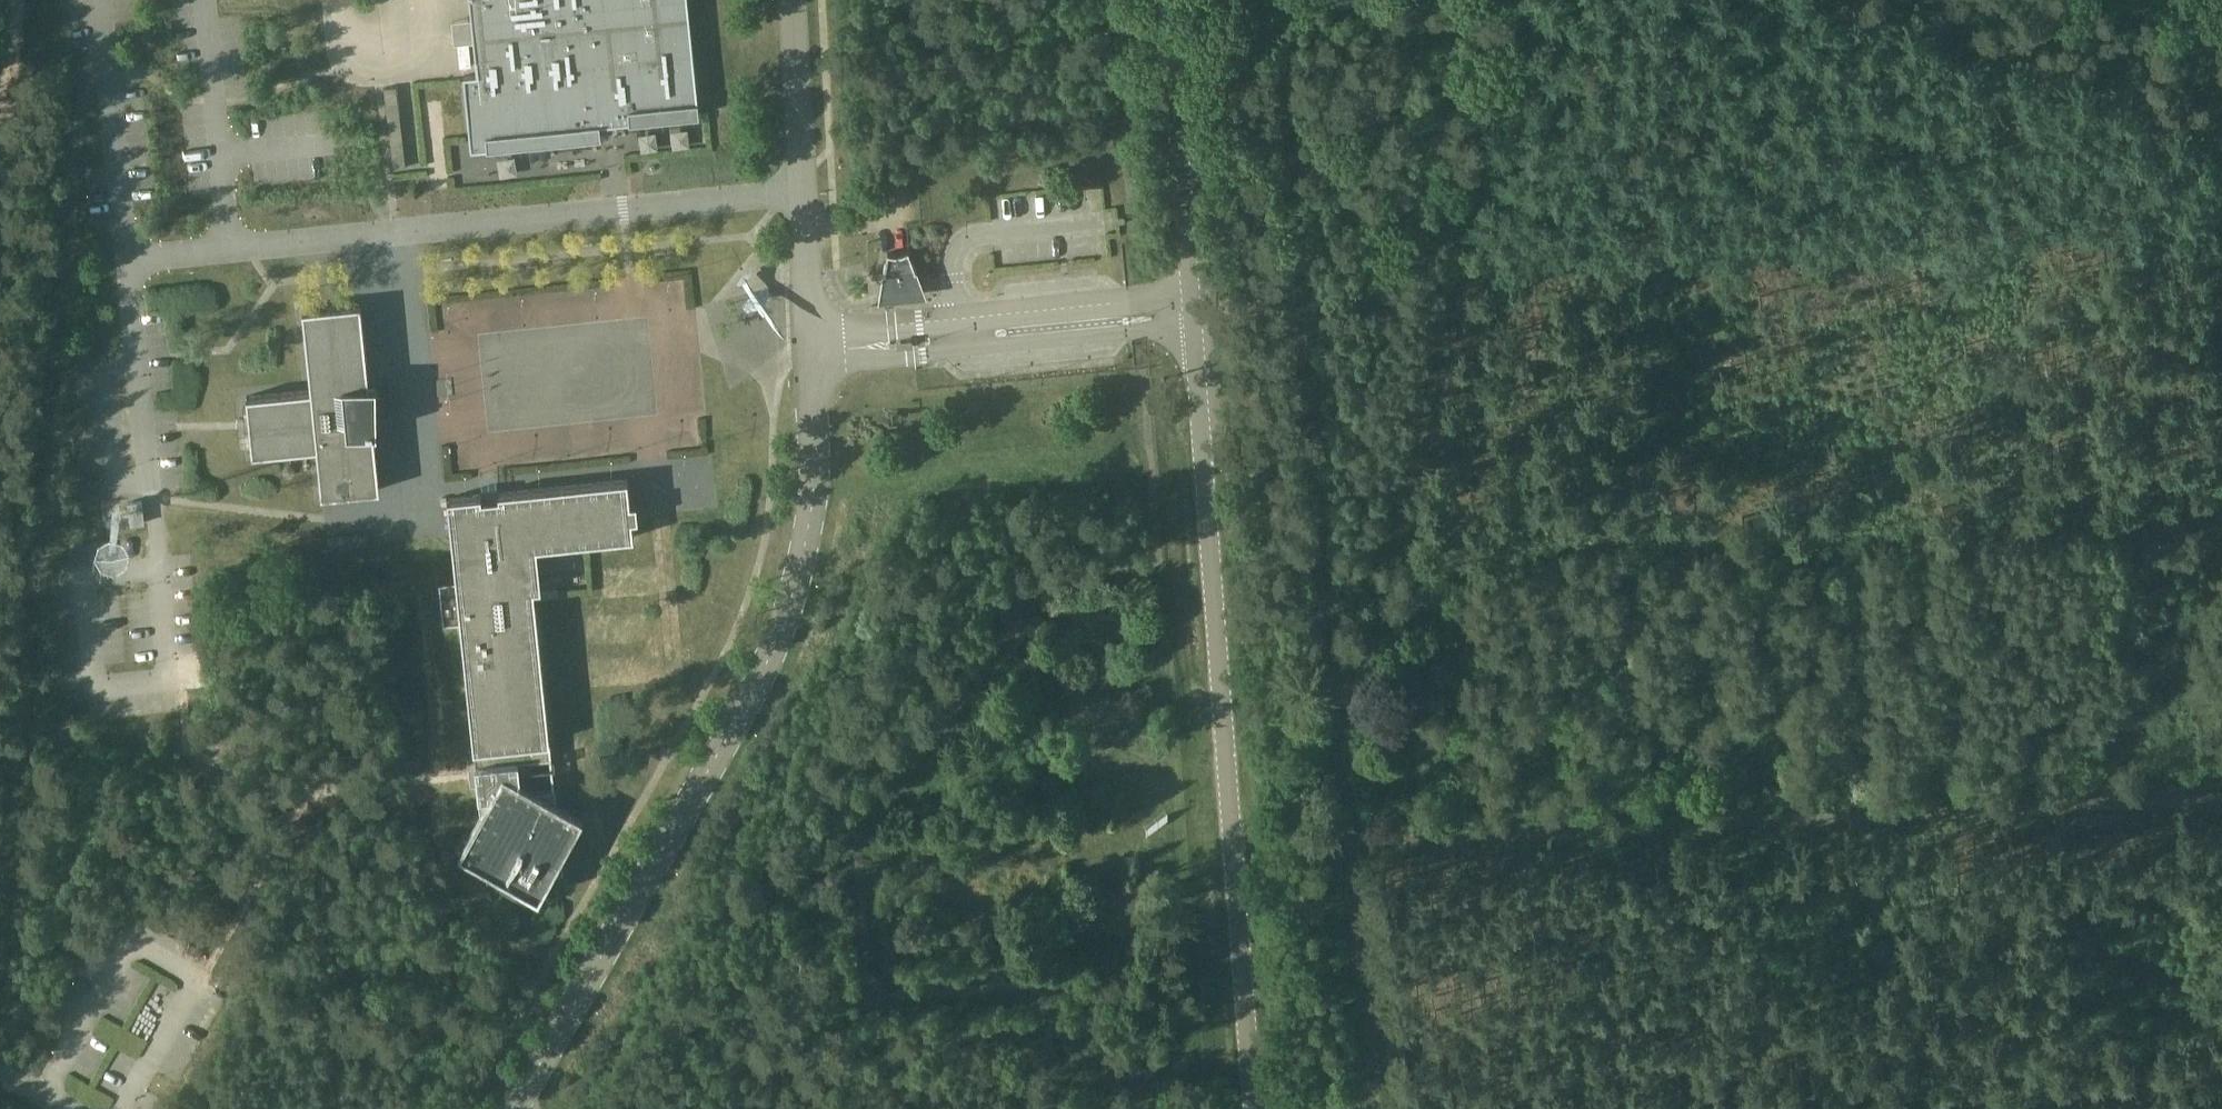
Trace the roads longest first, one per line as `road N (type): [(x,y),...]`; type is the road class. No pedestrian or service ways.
road 1 (unclassified): [(1253,1108),(1169,0)]
road 2 (track): [(19,0),(0,191)]

